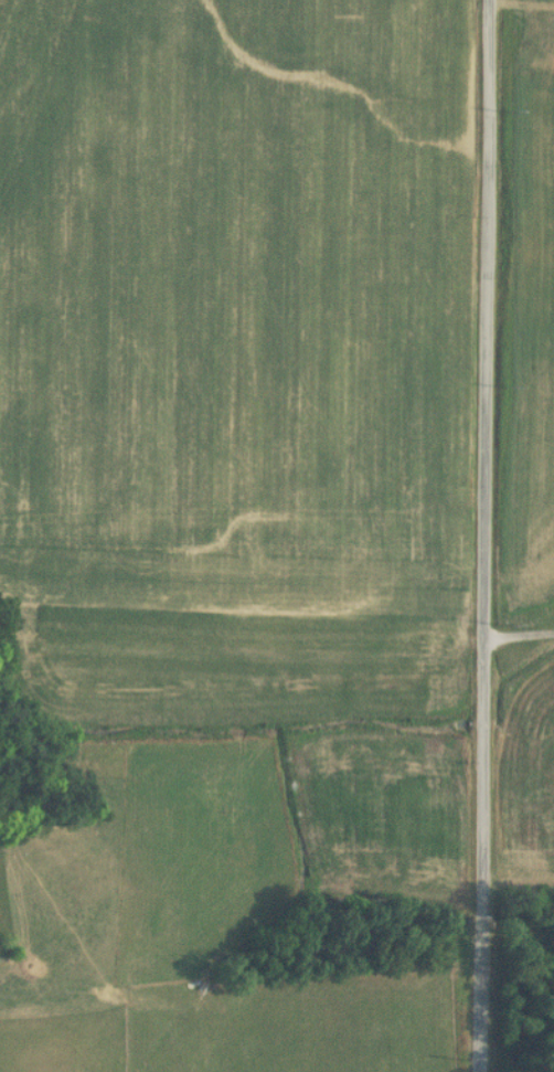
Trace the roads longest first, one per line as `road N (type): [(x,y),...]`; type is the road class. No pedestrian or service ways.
road 1 (residential): [(479,1071),(488,0)]

